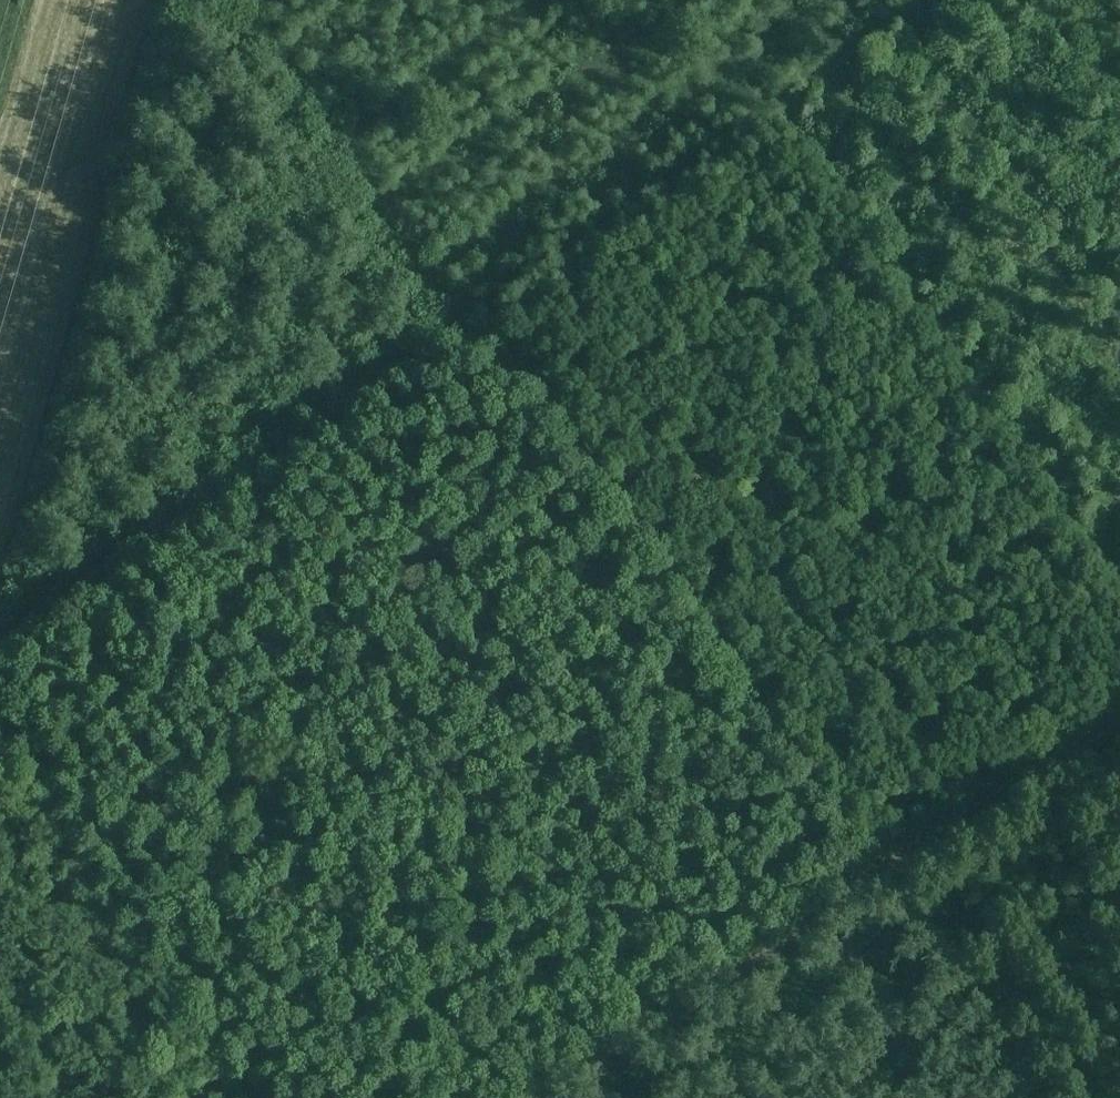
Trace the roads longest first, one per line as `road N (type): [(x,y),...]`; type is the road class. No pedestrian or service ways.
road 1 (track): [(559,1097),(1119,703)]

